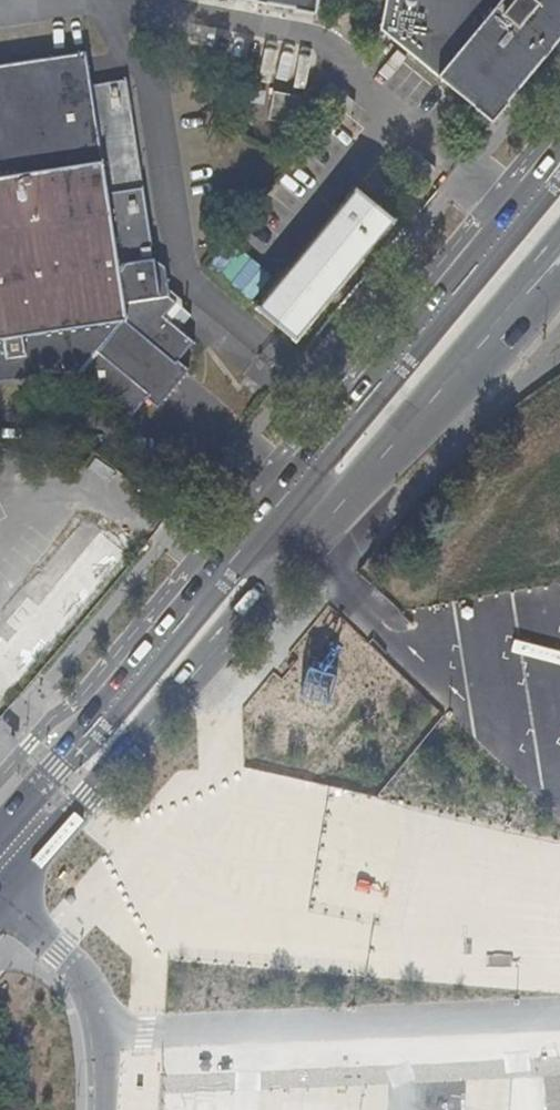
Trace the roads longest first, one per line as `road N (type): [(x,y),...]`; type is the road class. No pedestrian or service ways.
road 1 (primary): [(559,161),(0,833)]
road 2 (primary): [(0,891),(559,243)]
road 3 (unclassified): [(559,1012),(104,1030)]
road 4 (residential): [(104,1030),(77,963),(0,891)]

